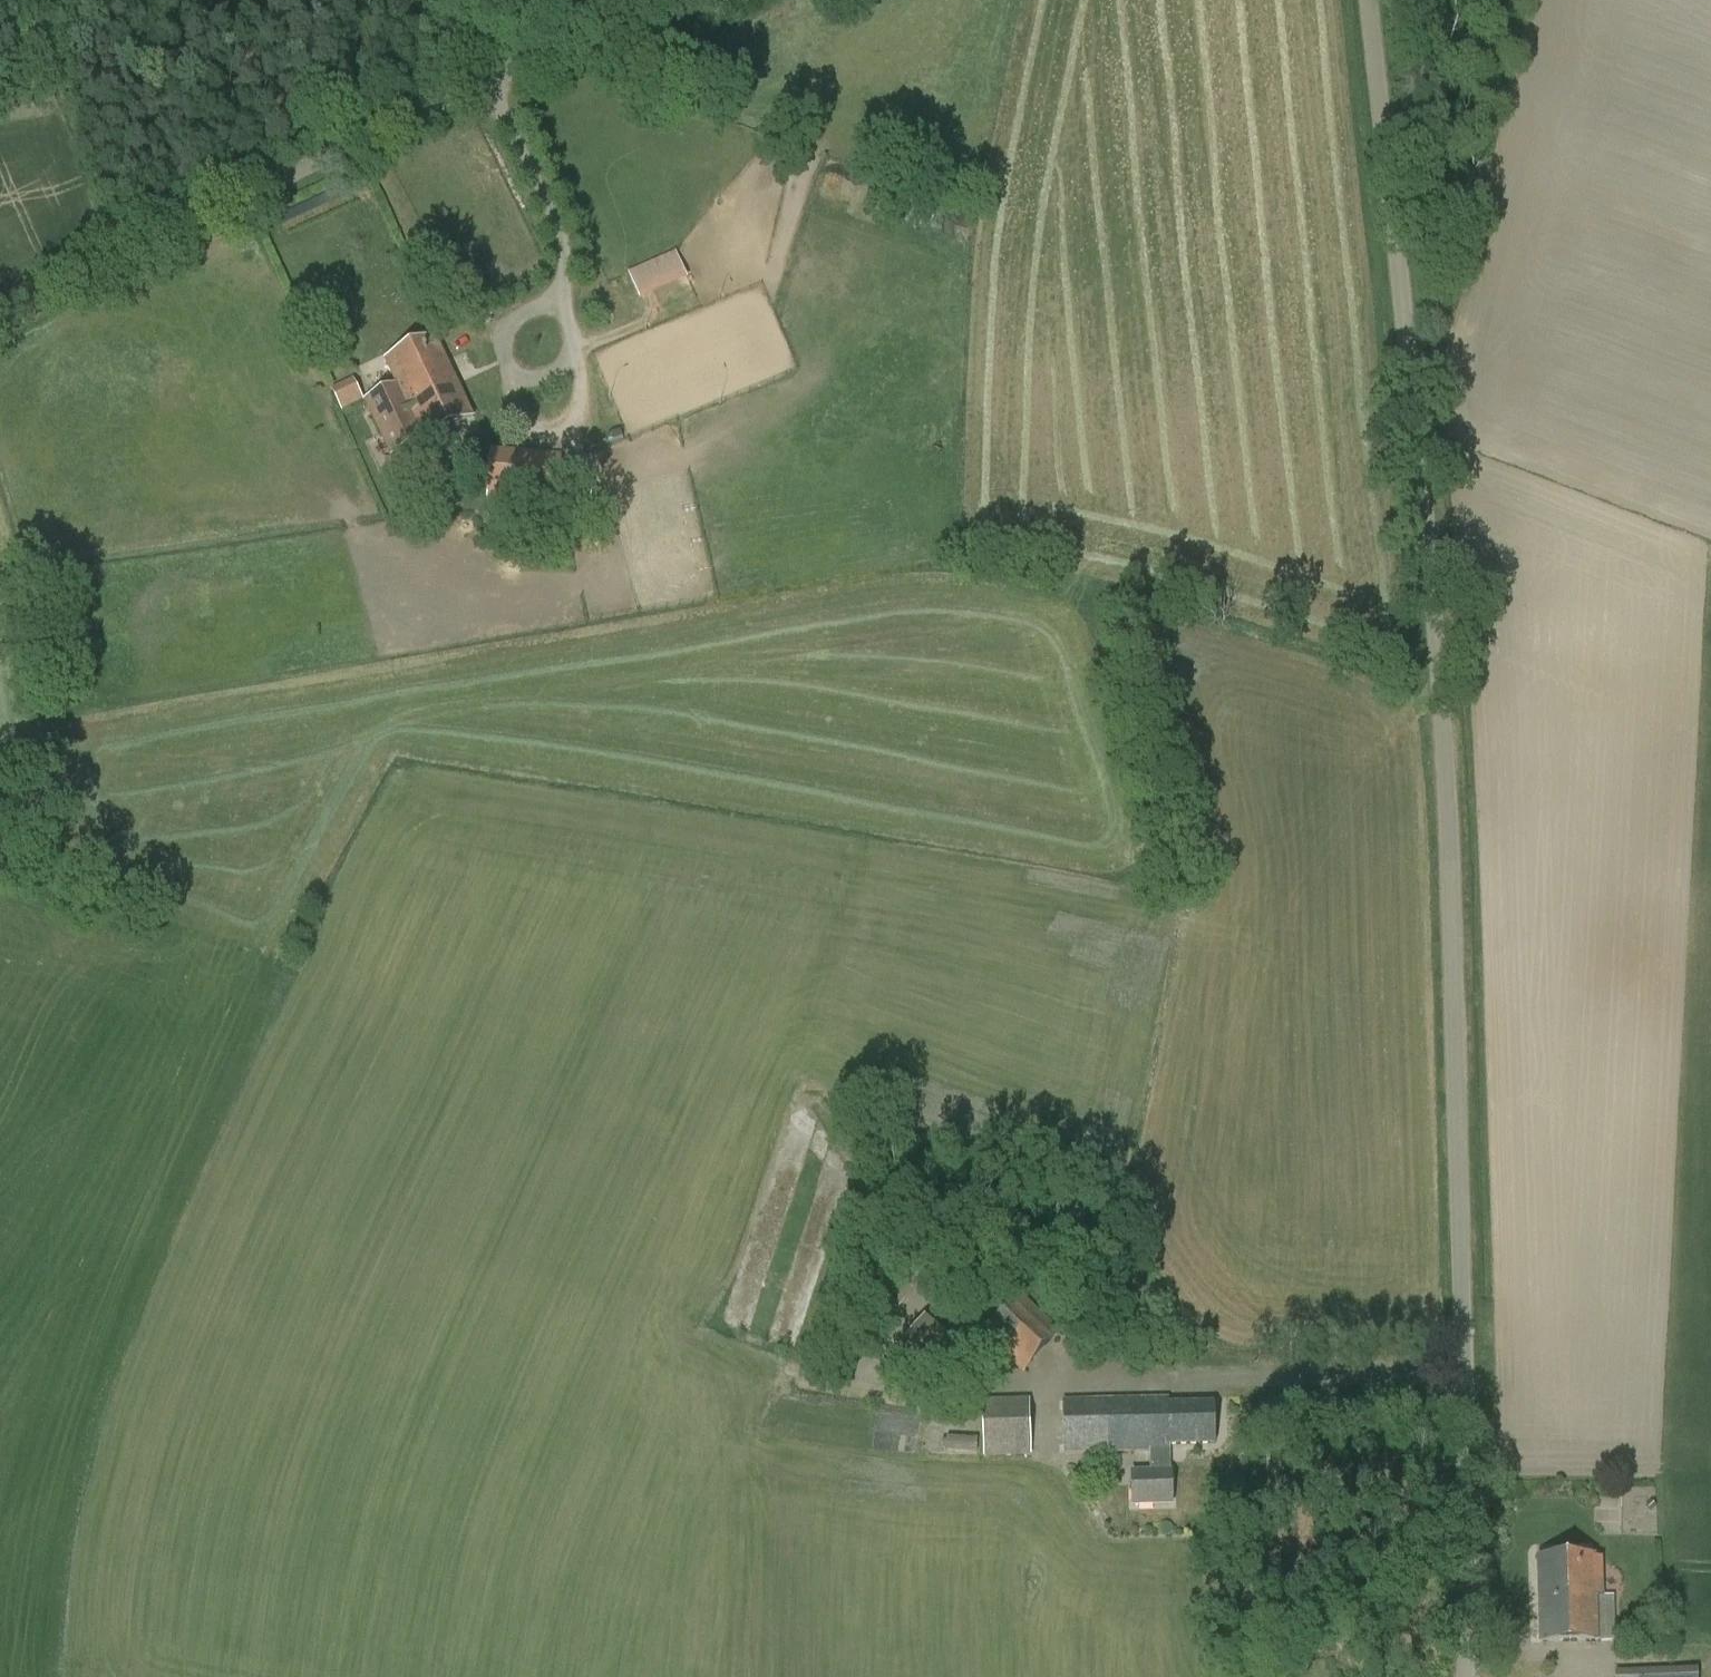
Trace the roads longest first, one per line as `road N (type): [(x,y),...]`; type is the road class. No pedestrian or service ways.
road 1 (unclassified): [(1466,1676),(1444,734),(1368,0)]
road 2 (unclassified): [(0,314),(653,0)]

